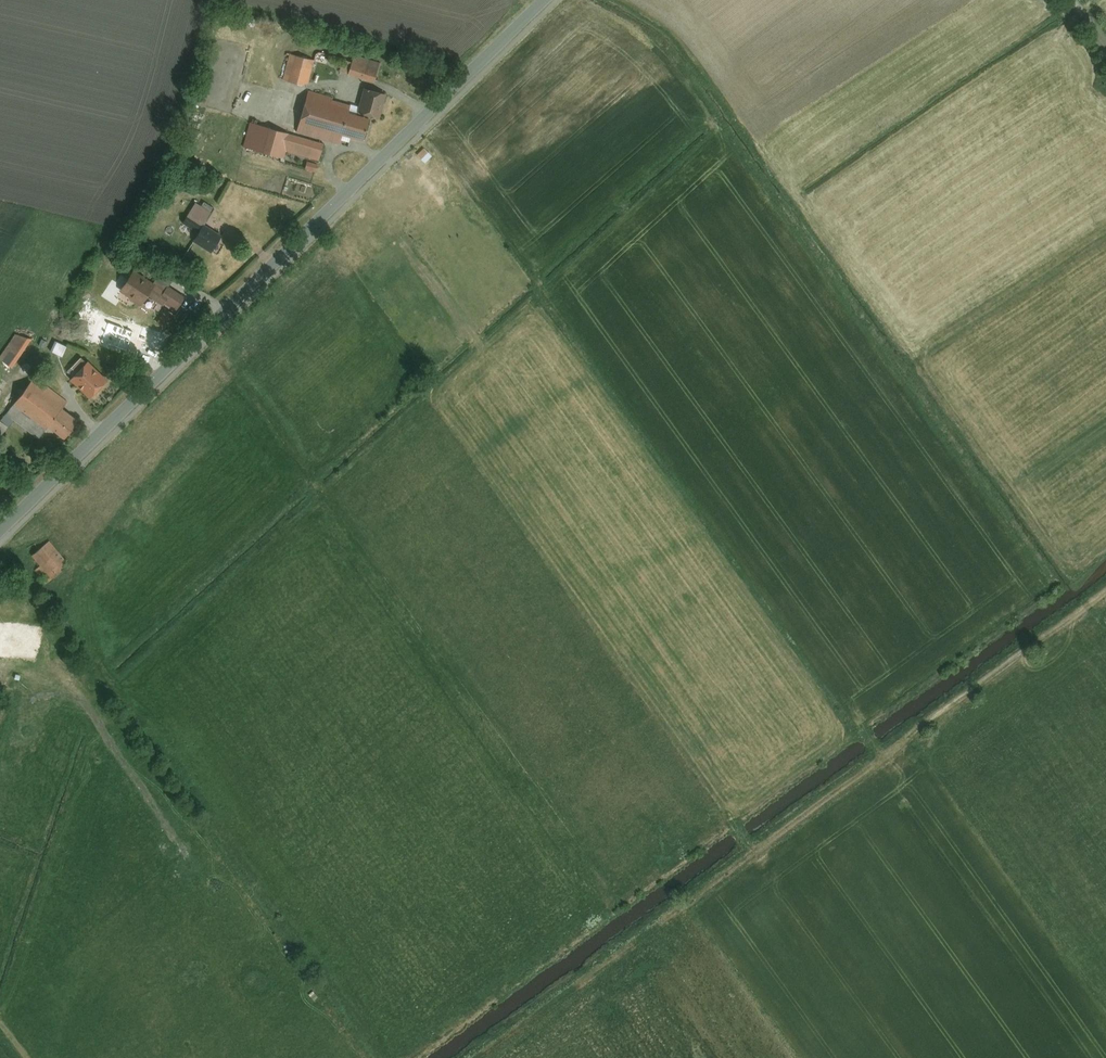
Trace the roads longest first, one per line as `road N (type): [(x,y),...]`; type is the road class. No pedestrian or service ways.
road 1 (tertiary): [(0,533),(545,0)]

